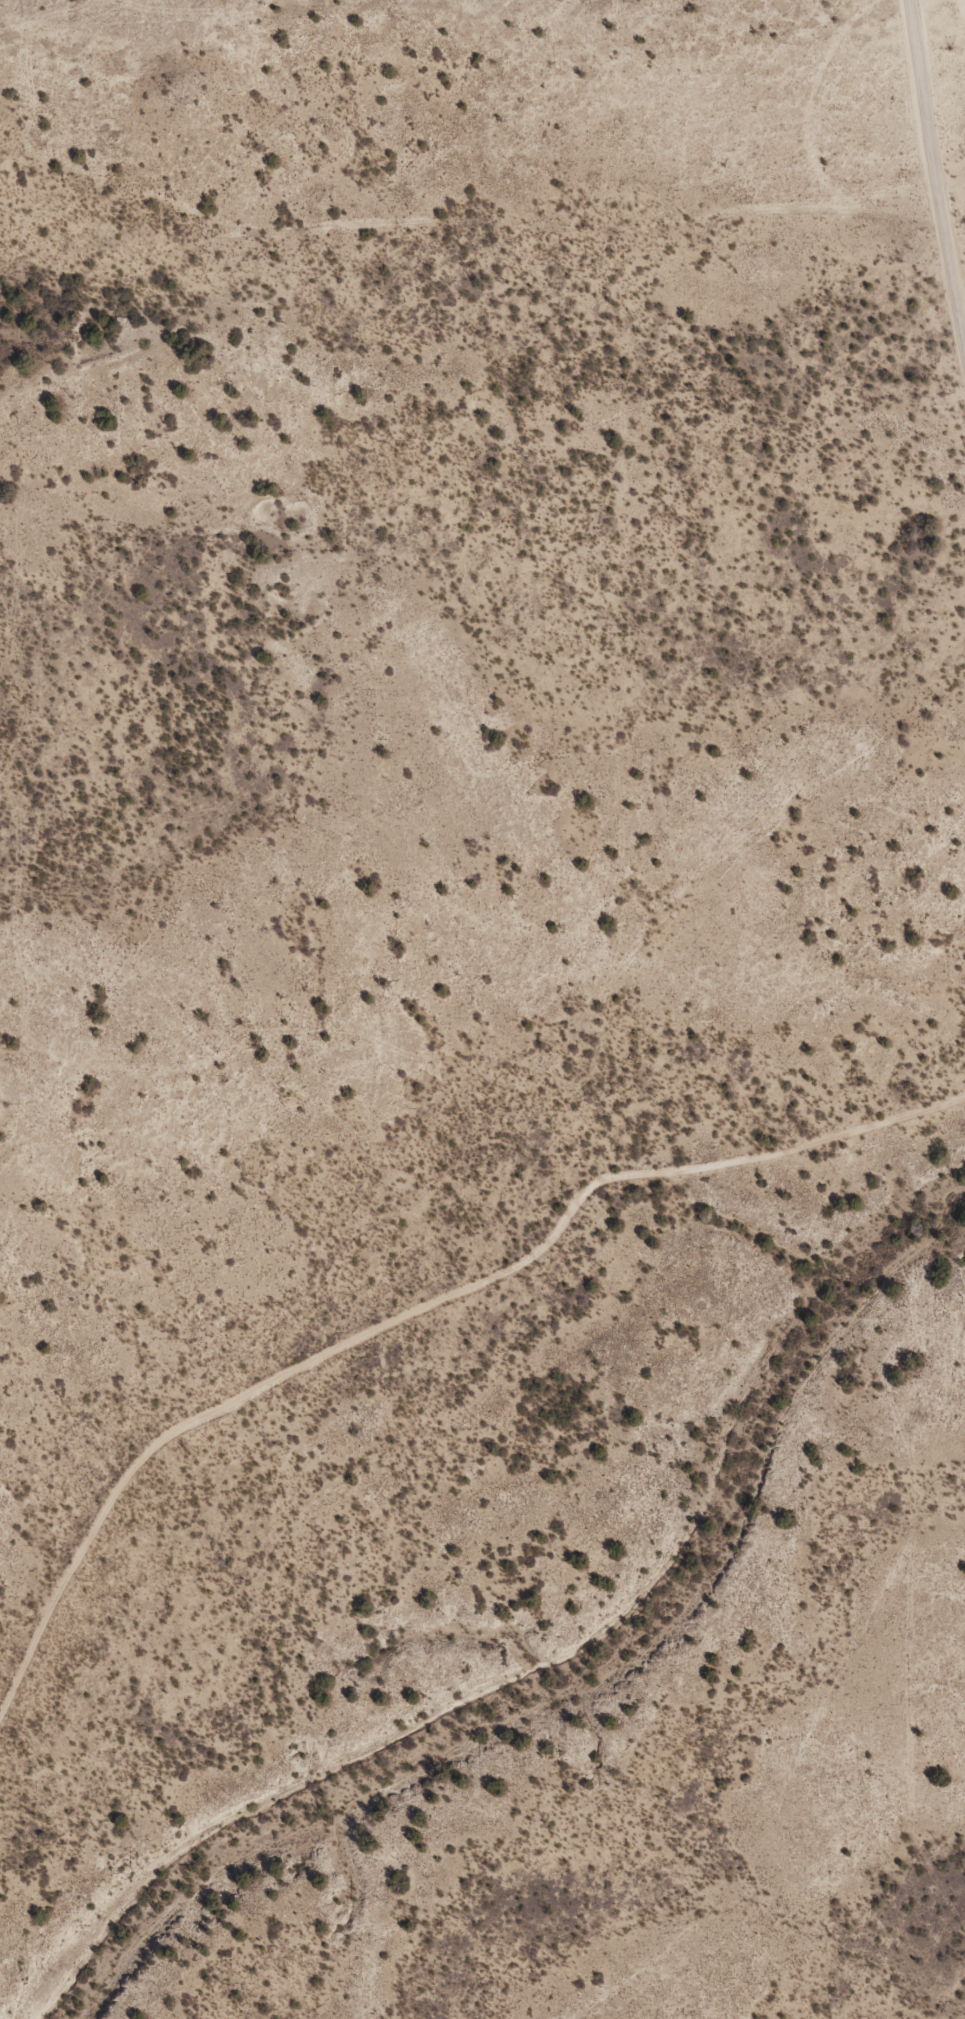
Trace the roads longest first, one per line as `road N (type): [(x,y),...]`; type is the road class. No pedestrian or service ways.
road 1 (track): [(0,1669),(125,1481),(210,1405),(505,1280),(620,1169),(964,1059)]

